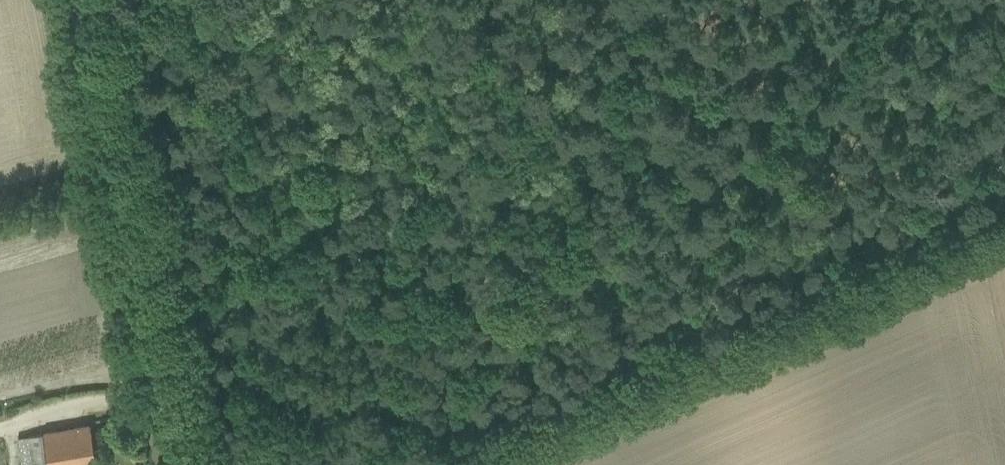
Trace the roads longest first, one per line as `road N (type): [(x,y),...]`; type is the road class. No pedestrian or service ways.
road 1 (unclassified): [(166,464),(70,0)]

